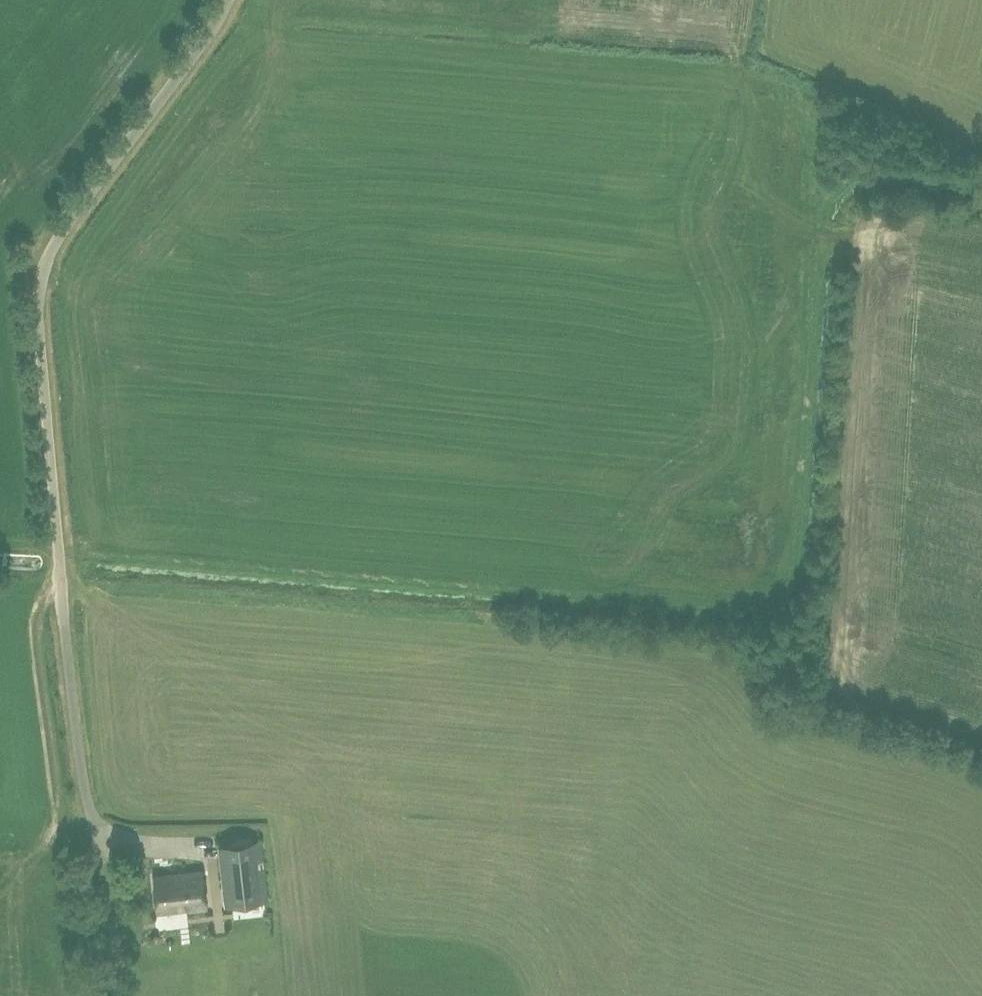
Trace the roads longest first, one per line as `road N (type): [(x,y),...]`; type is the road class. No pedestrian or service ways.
road 1 (unclassified): [(59,551),(41,281),(66,226),(229,0)]

